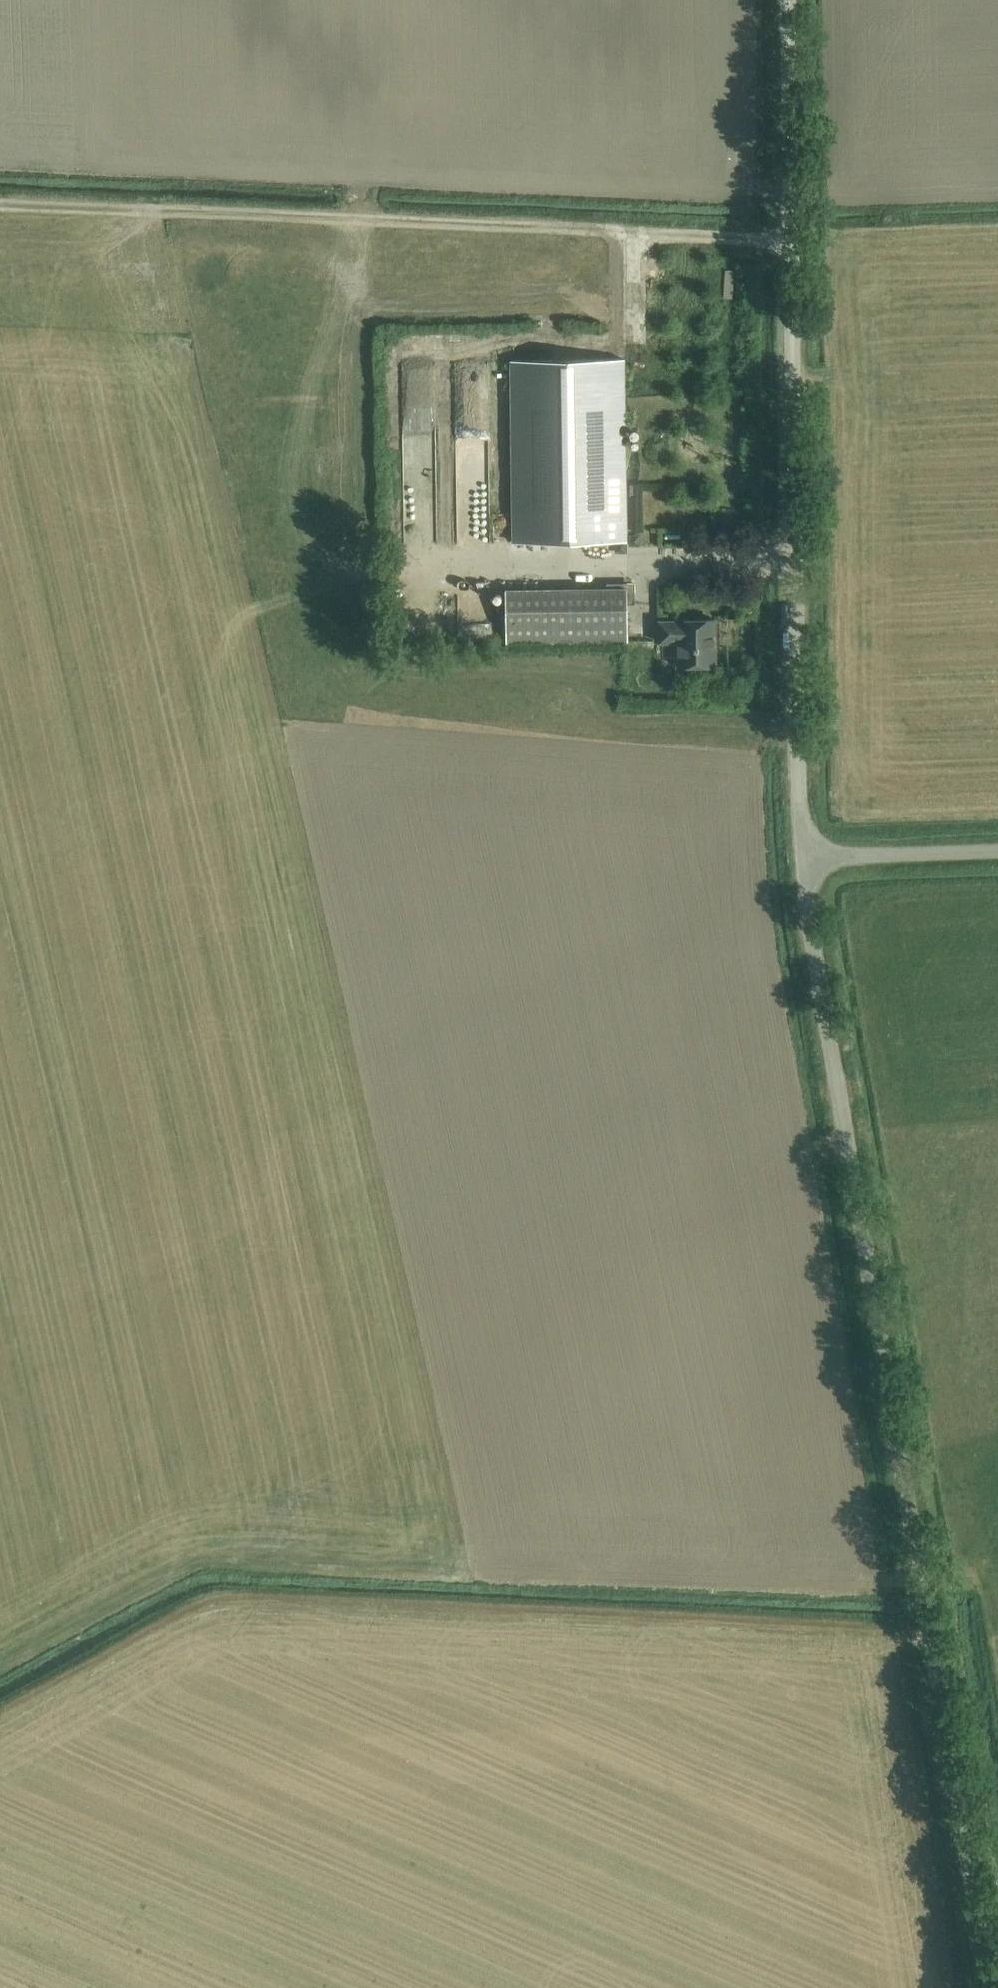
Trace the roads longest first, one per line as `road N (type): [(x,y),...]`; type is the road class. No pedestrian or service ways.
road 1 (unclassified): [(981,1987),(804,856)]
road 2 (unclassified): [(804,856),(784,0)]
road 3 (unclassified): [(997,850),(804,856)]

